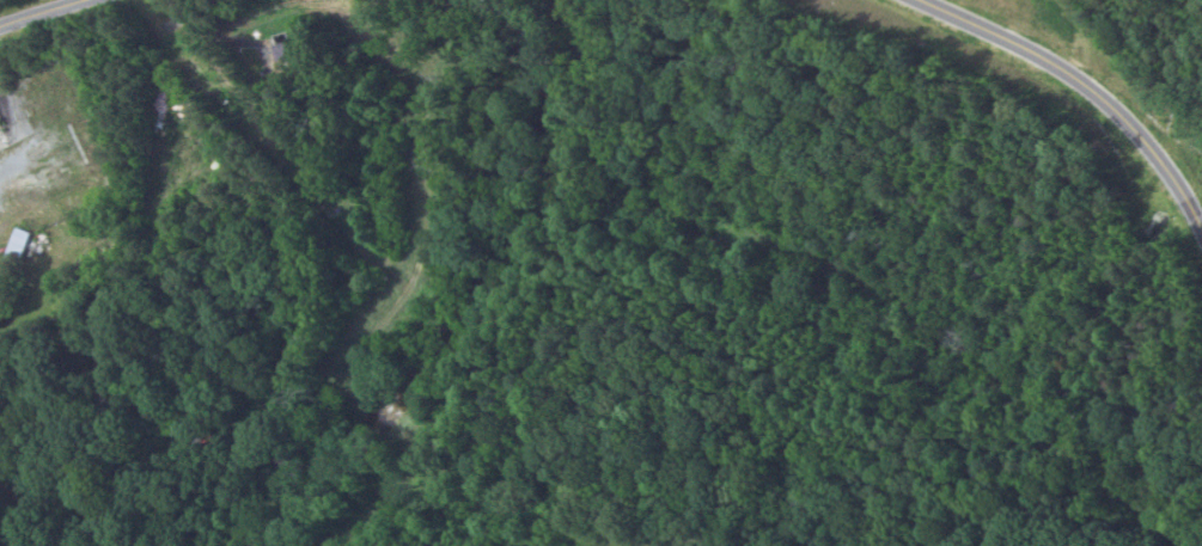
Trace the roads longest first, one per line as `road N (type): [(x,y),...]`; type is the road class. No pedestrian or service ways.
road 1 (residential): [(1201,222),(1155,151),(1091,86),(1038,50),(927,0)]

